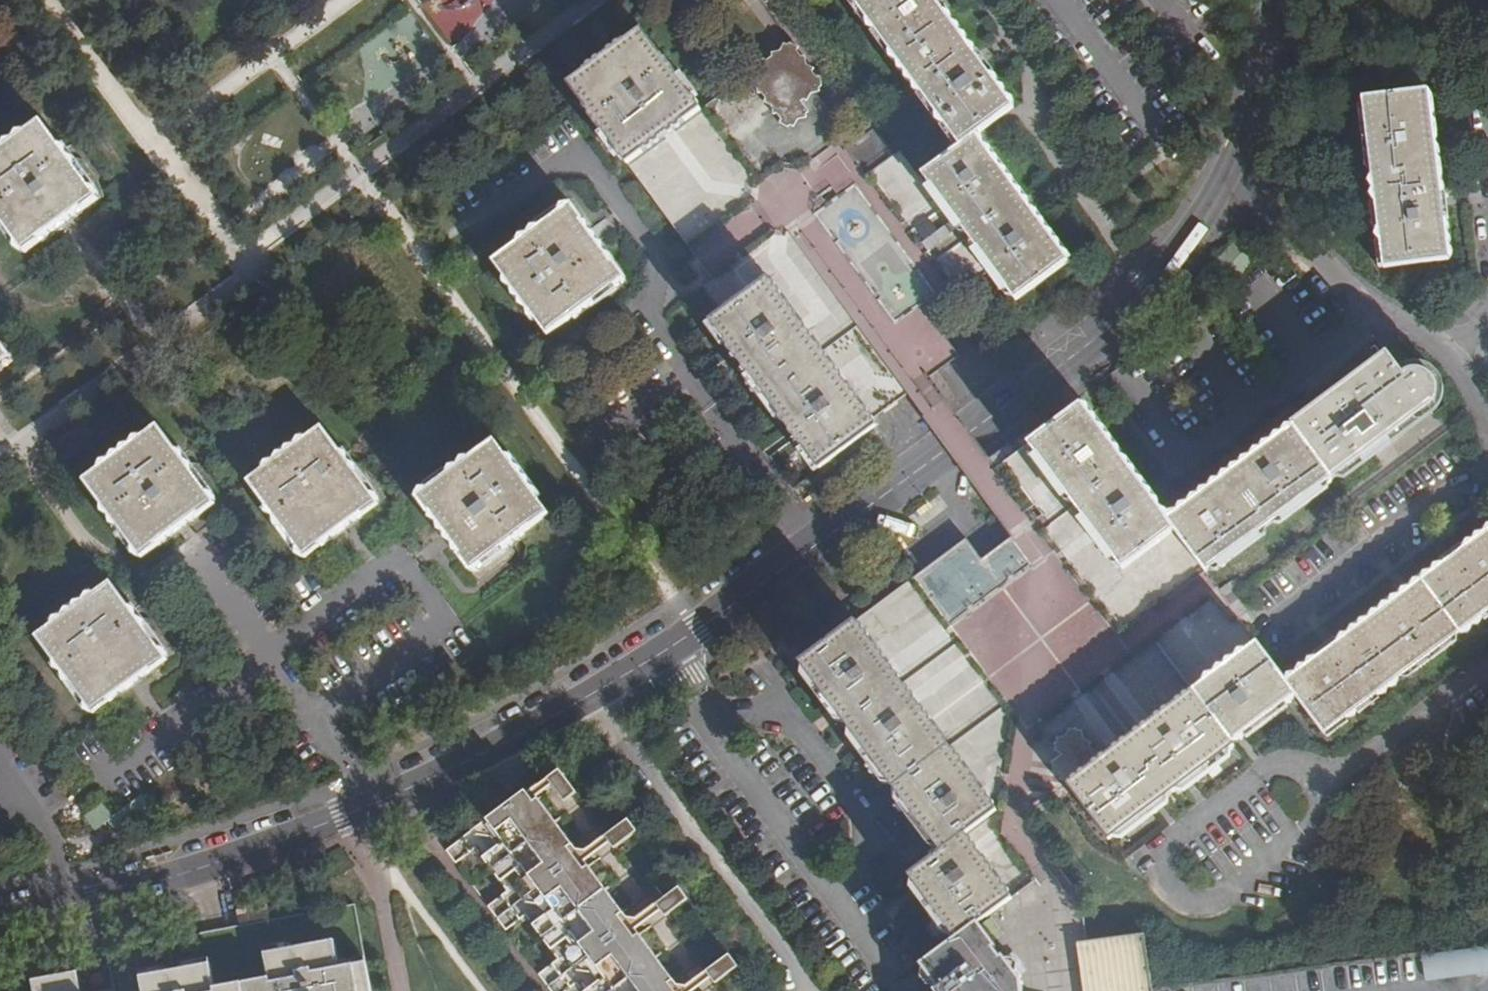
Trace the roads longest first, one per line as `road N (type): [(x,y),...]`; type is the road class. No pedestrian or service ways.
road 1 (residential): [(818,544),(1099,336),(1171,262),(1237,151),(1259,89),(1276,0)]
road 2 (residential): [(818,544),(649,313),(659,260),(580,155),(484,224)]
road 3 (residential): [(374,805),(589,698),(818,544)]
road 4 (residential): [(313,718),(445,624),(398,555),(265,652)]
road 5 (residential): [(0,920),(193,871),(374,805)]
road 6 (residential): [(265,652),(102,782)]
road 7 (residential): [(265,652),(195,555),(196,541)]

